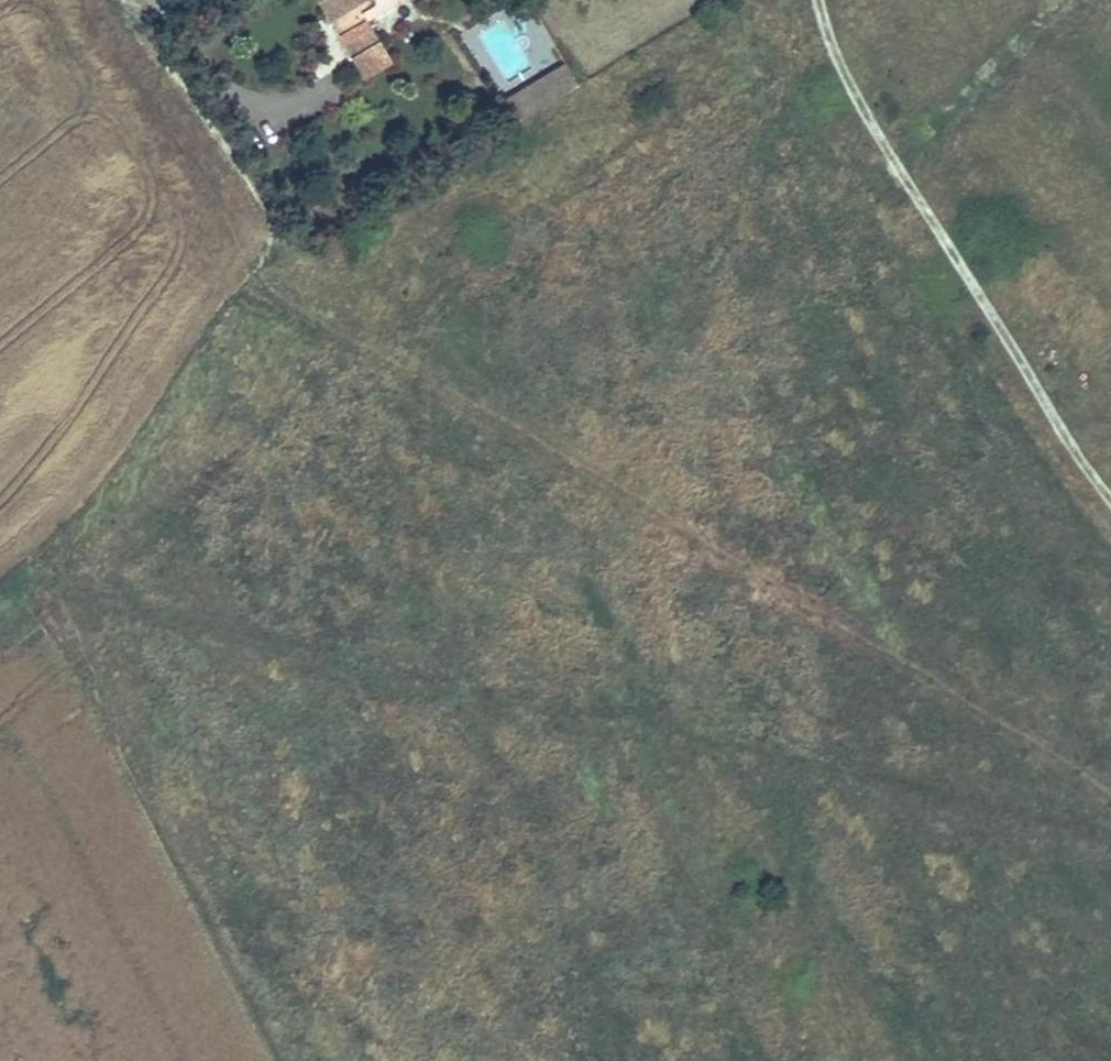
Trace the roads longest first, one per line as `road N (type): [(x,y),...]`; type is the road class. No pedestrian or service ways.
road 1 (track): [(817,0),(859,109),(1110,495)]
road 2 (track): [(248,228),(143,437),(28,579),(0,602)]

